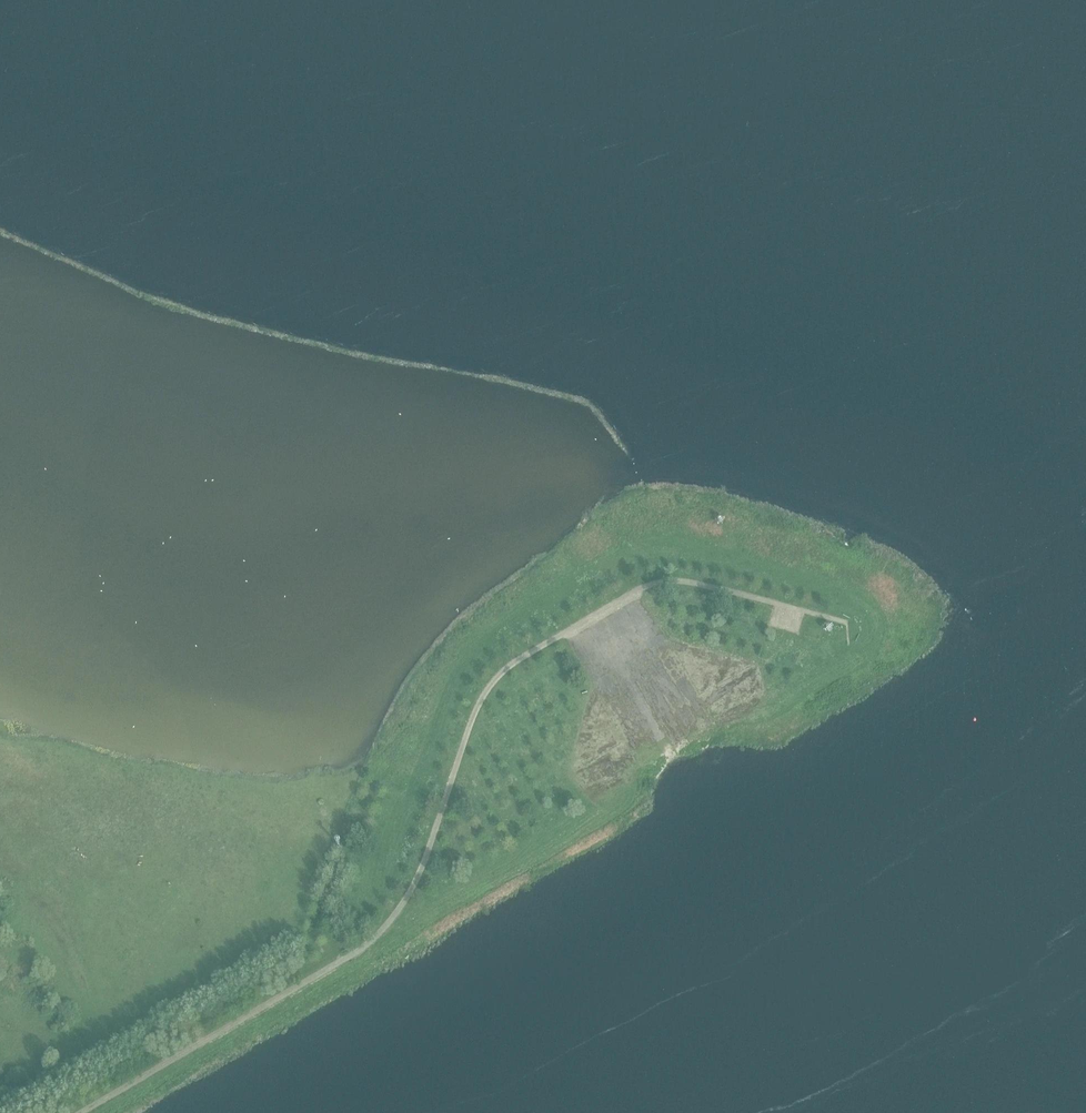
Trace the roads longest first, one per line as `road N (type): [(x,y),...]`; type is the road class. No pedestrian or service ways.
road 1 (unclassified): [(81,1112),(377,934),(422,867),(482,697),(512,664),(658,582),(715,588),(845,621)]

